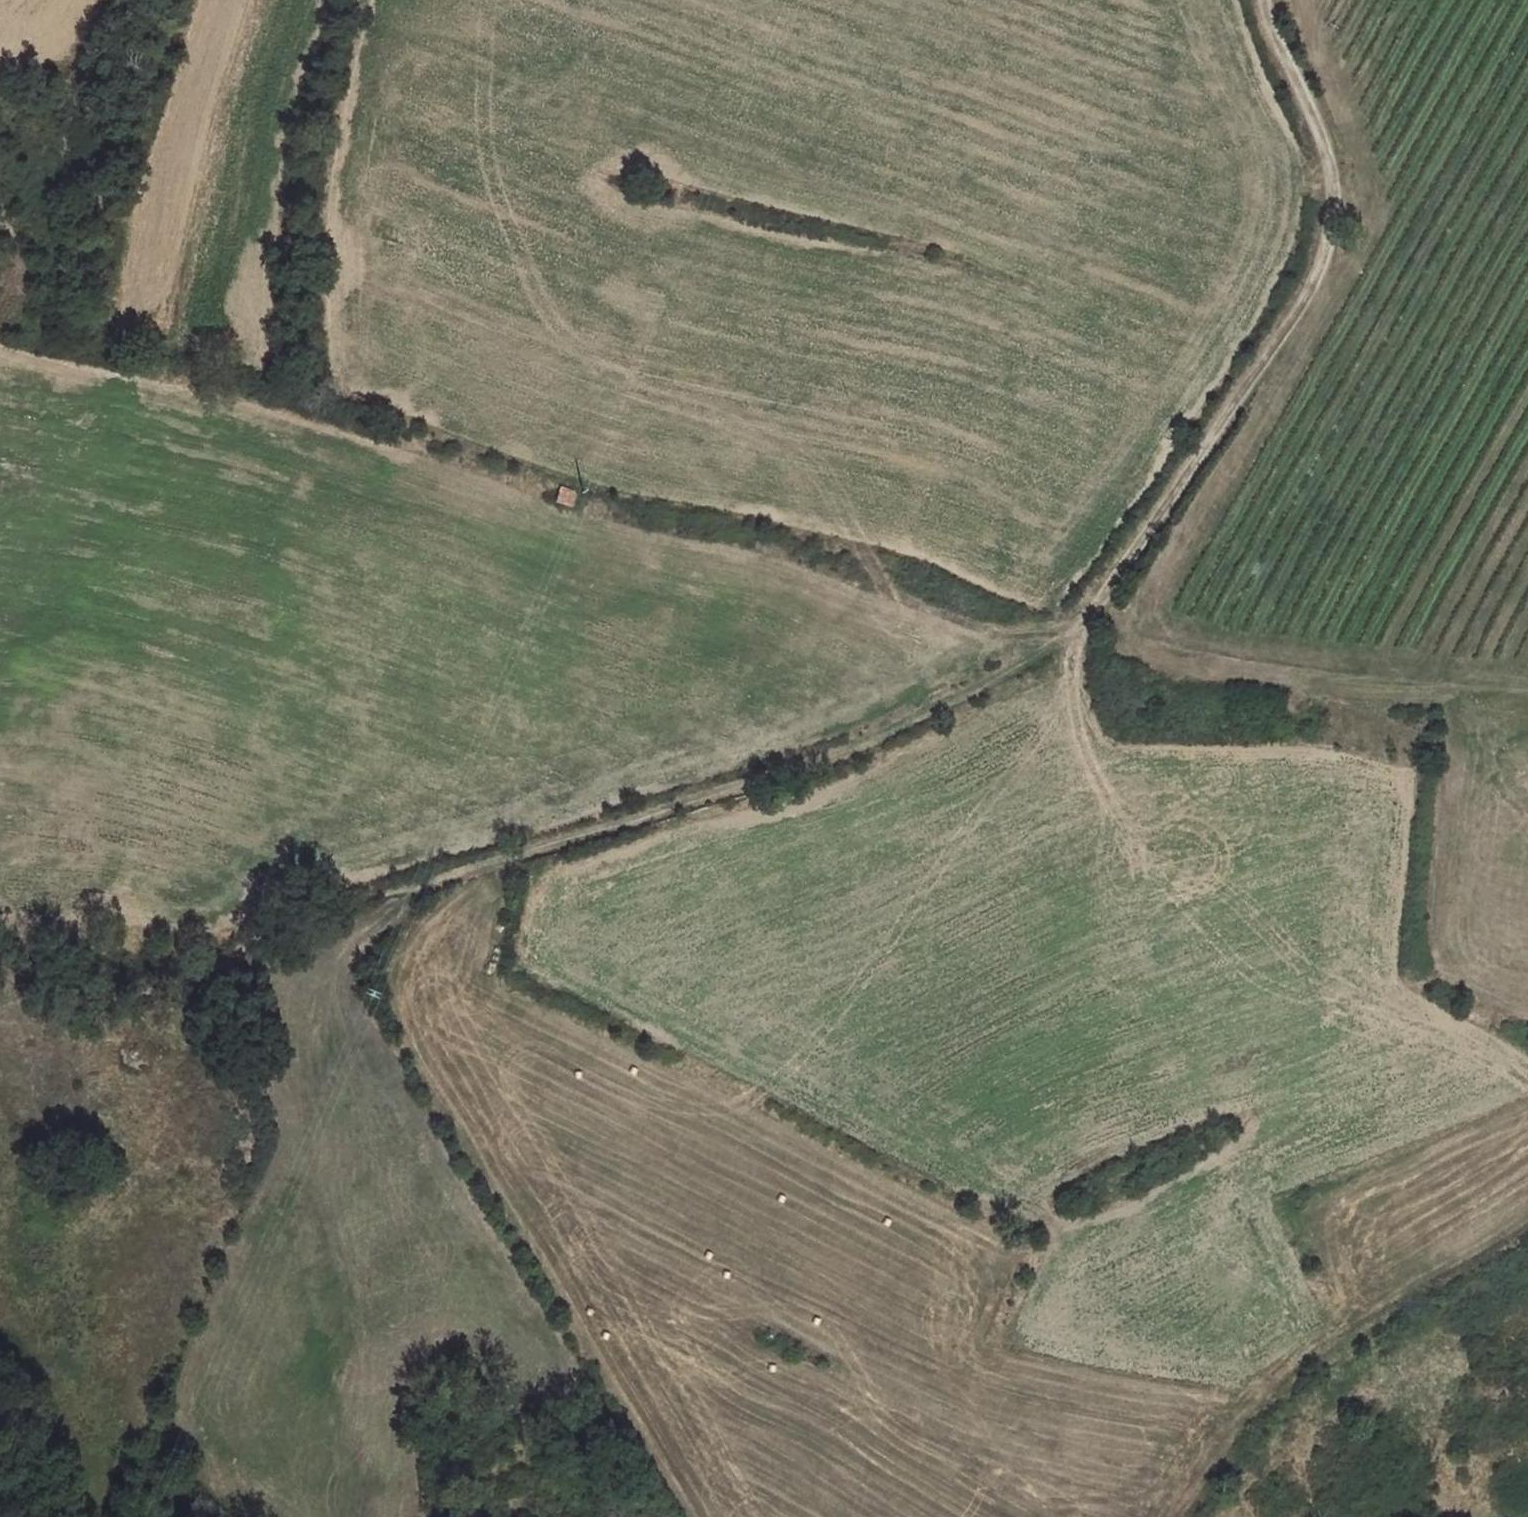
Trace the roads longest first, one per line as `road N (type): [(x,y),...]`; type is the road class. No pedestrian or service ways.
road 1 (track): [(1269,0),(1270,41),(1327,179),(1306,276),(1072,636),(994,678),(723,792),(444,882),(349,903),(157,984),(53,977),(0,960)]
road 2 (track): [(1169,1516),(1244,1412),(1333,1334),(1527,1214)]

